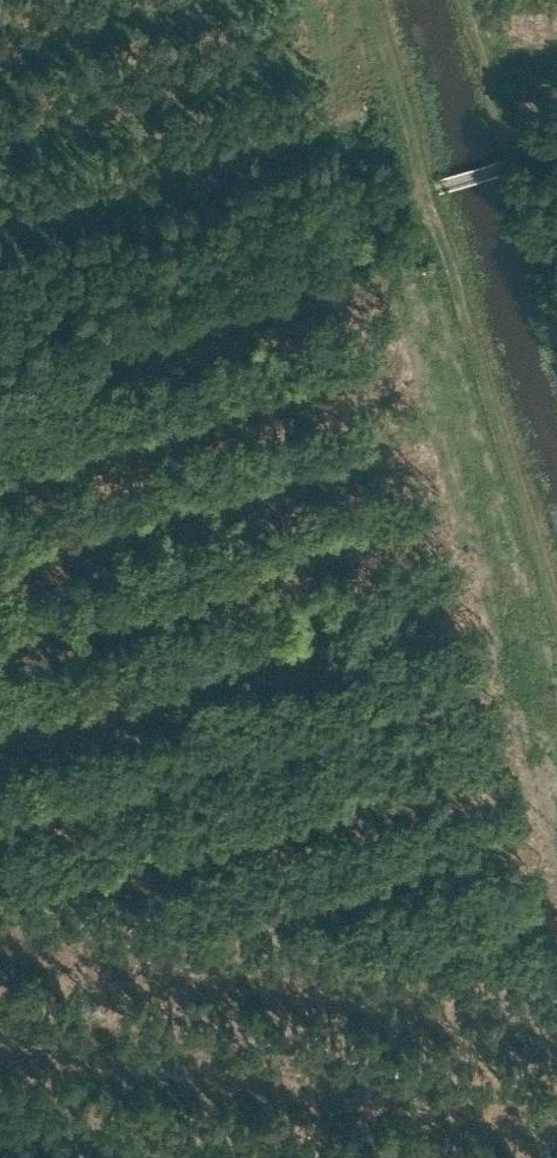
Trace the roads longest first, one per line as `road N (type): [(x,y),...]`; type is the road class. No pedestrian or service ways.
road 1 (track): [(0,302),(429,187)]

